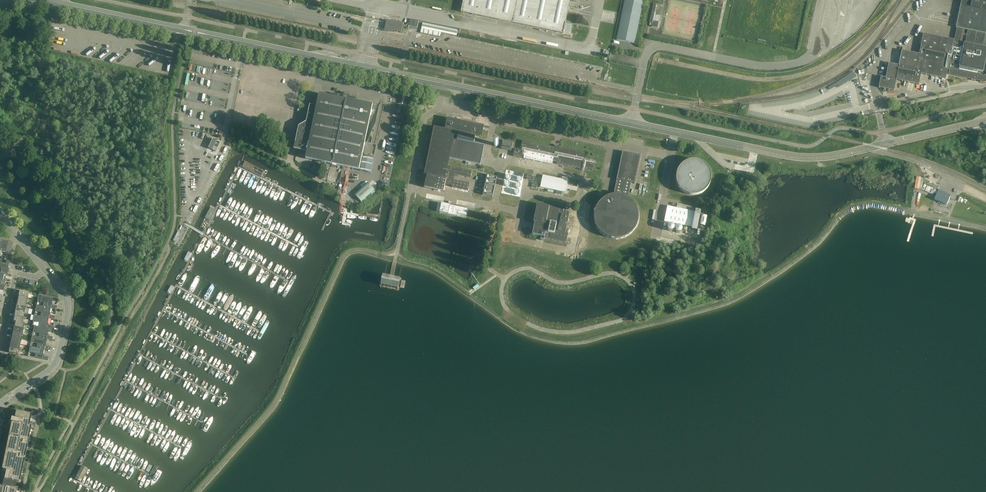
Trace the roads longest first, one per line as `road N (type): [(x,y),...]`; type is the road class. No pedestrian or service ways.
road 1 (tertiary): [(985,121),(806,158),(365,68)]
road 2 (tertiary): [(365,68),(186,30)]
road 3 (residential): [(0,405),(59,355),(68,305),(46,272)]
road 4 (tertiary): [(186,30),(55,2)]

